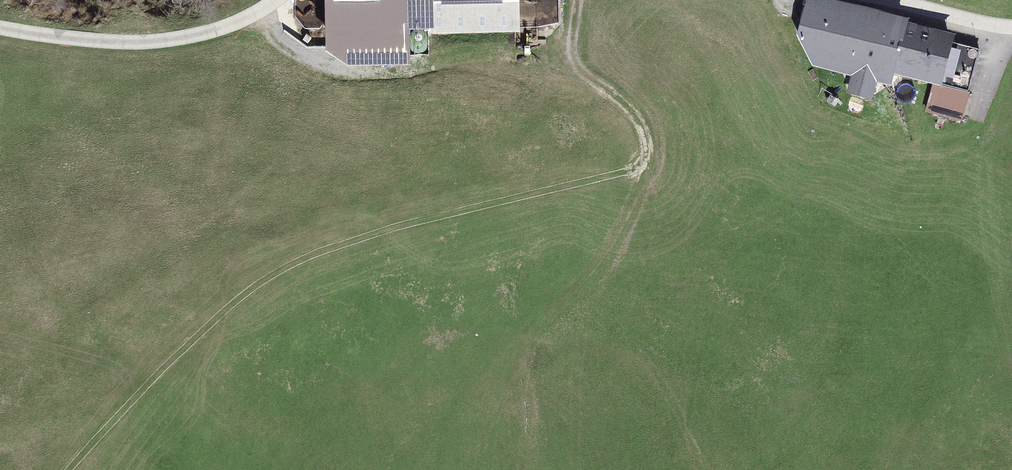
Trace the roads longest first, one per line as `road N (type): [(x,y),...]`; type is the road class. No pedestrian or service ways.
road 1 (track): [(577,0),(571,59),(638,121),(640,164),(387,229),(272,274),(159,371),(68,469)]
road 2 (track): [(274,0),(216,28),(166,38),(120,41),(0,25)]

